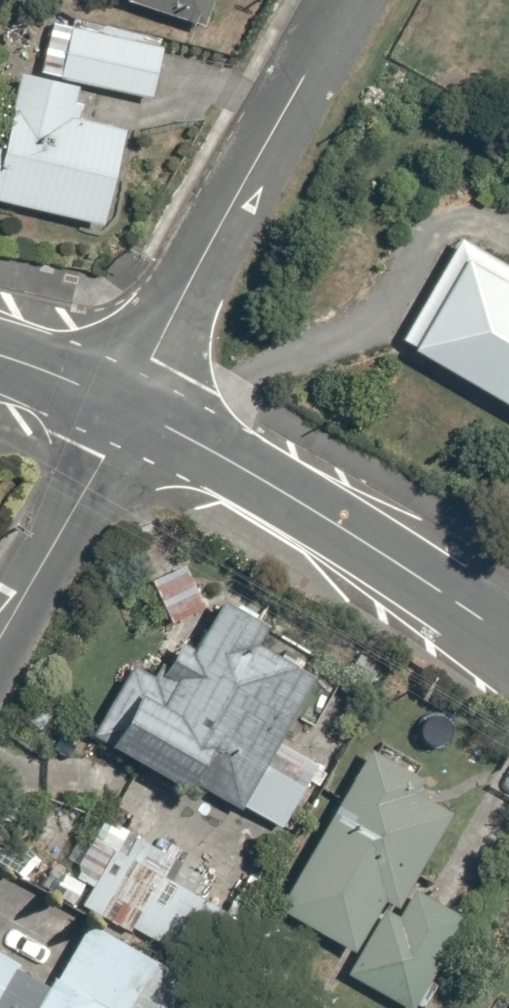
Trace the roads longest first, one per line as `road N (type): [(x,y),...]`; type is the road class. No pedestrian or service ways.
road 1 (residential): [(345,0),(131,406)]
road 2 (residential): [(131,406),(320,513),(508,641)]
road 3 (residential): [(131,406),(0,641)]
road 4 (residential): [(0,356),(131,406)]

